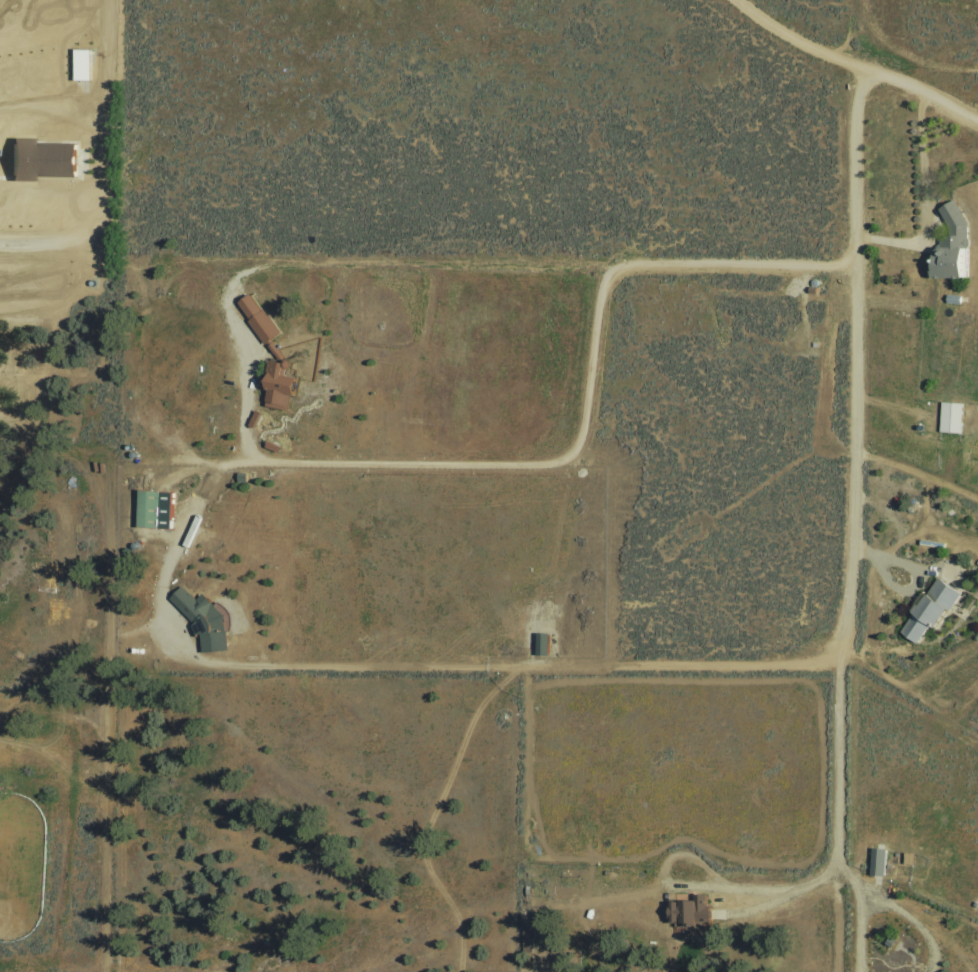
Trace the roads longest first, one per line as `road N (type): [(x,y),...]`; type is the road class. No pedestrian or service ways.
road 1 (track): [(104,971),(111,608),(104,511),(99,489),(77,465),(0,446)]
road 2 (residential): [(866,72),(856,113),(856,525),(842,663)]
road 3 (track): [(930,481),(928,527),(867,569),(876,661),(887,680),(947,714),(960,712),(977,684)]
road 4 (residential): [(734,0),(821,53),(977,119)]

